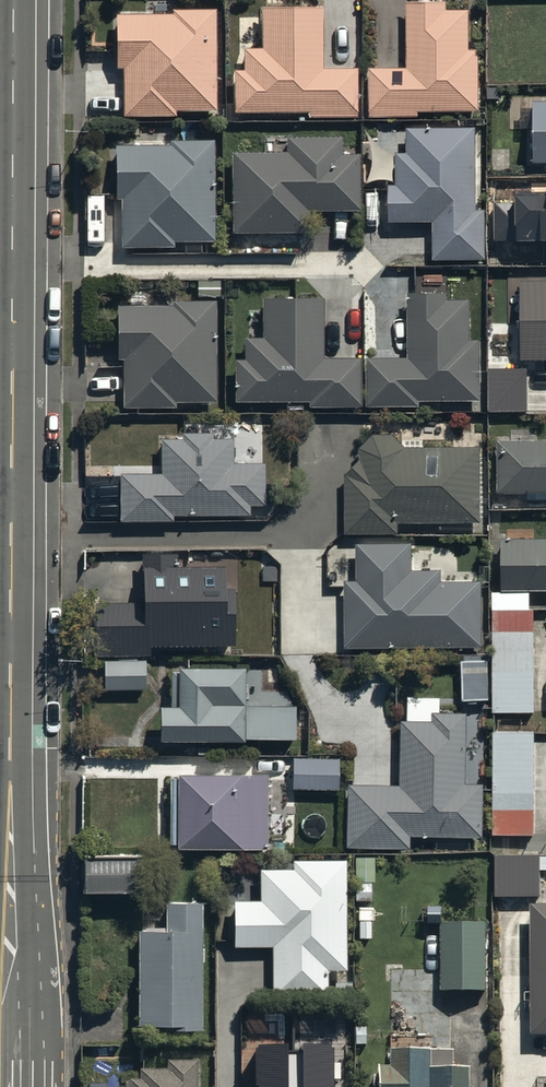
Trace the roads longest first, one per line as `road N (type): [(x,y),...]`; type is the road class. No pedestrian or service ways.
road 1 (tertiary): [(14,0),(7,1086)]

